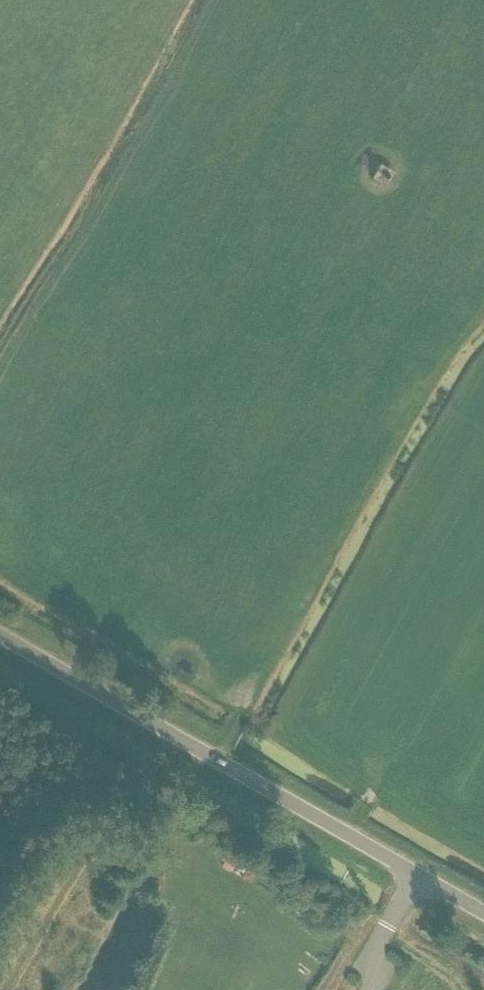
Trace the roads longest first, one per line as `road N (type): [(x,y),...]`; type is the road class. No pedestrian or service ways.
road 1 (unclassified): [(417,874),(0,634)]

